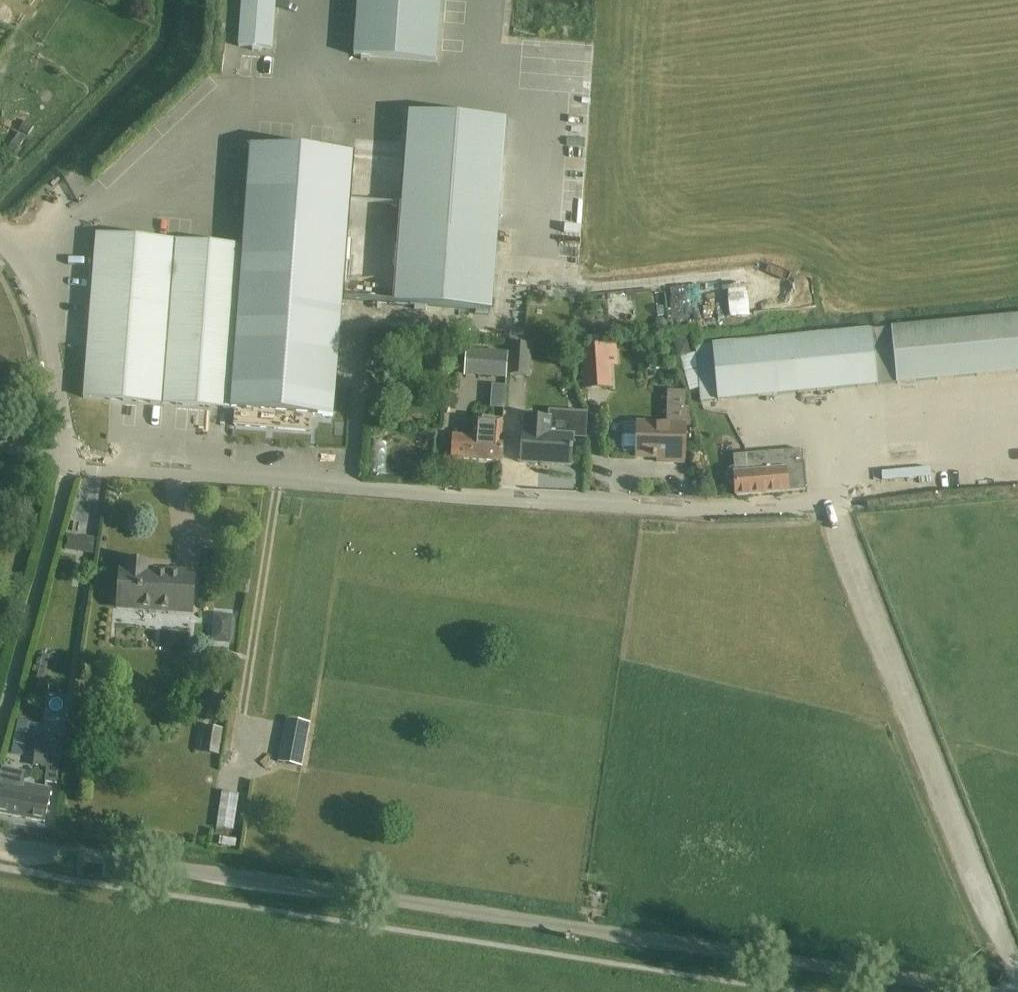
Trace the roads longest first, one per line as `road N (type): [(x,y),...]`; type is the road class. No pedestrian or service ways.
road 1 (unclassified): [(973,991),(0,845)]
road 2 (unclassified): [(67,462),(647,504),(830,499)]
road 3 (track): [(830,499),(1012,958),(1017,991)]
road 4 (unclassified): [(0,728),(67,462)]
road 5 (unclassified): [(67,462),(44,321),(0,238)]

